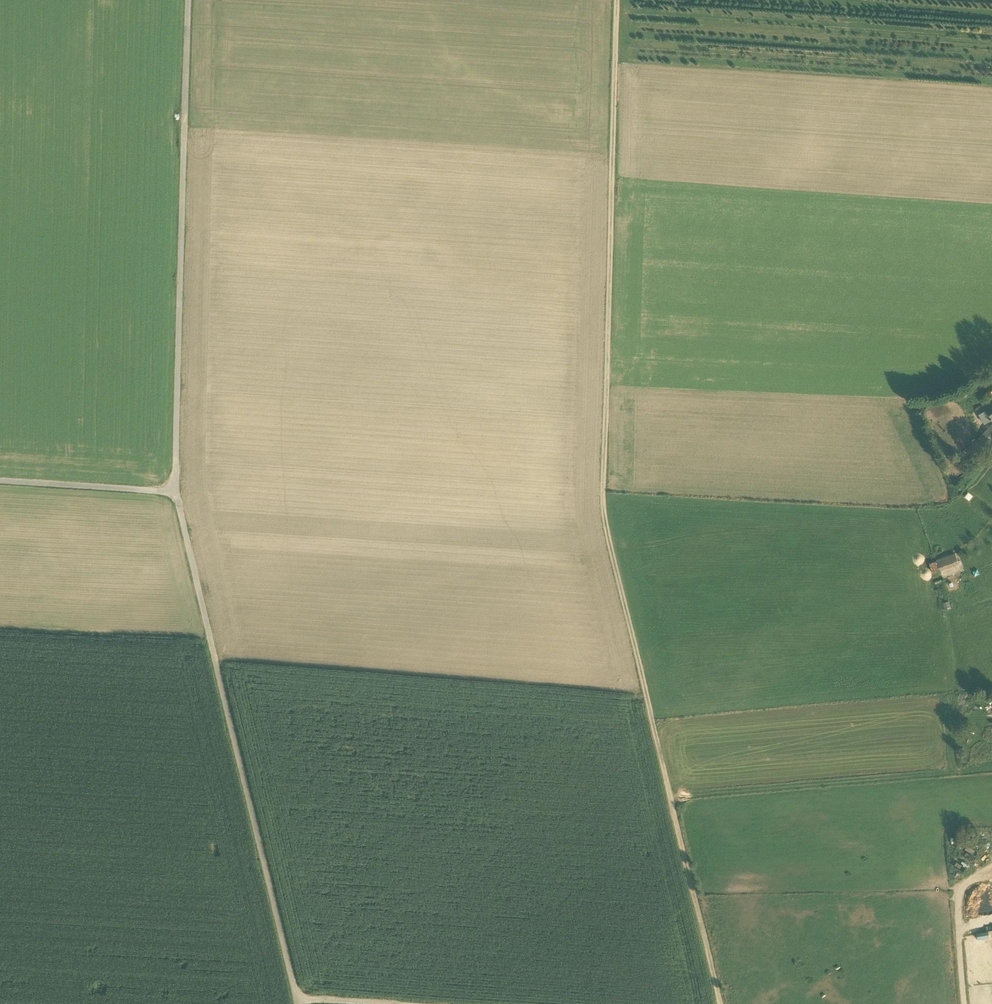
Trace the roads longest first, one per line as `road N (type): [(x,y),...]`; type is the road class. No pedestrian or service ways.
road 1 (track): [(188,0),(174,492),(298,1003)]
road 2 (track): [(720,1003),(603,516),(618,0)]
road 3 (track): [(174,492),(0,481)]
road 4 (track): [(991,869),(957,873),(965,1003)]

